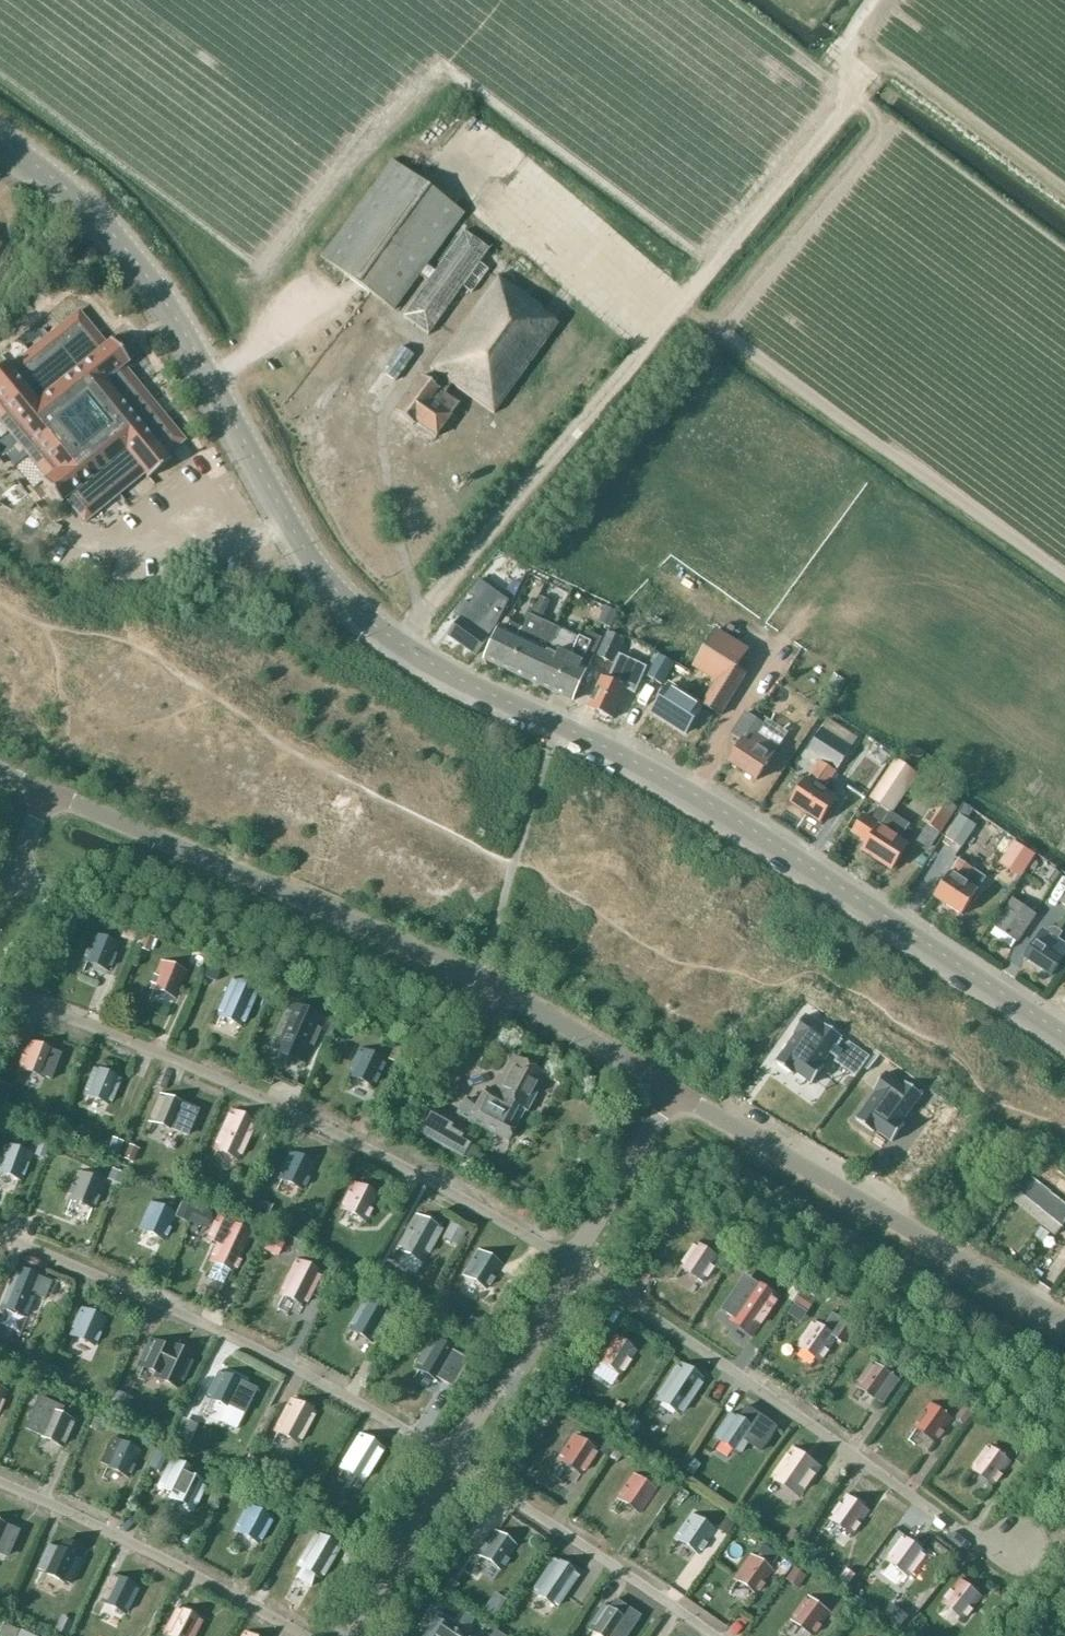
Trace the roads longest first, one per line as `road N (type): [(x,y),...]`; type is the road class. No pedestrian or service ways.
road 1 (tertiary): [(1064,1039),(751,834),(558,725),(453,676),(369,621),(295,533),(156,287),(73,193),(0,139)]
road 2 (unclassified): [(1064,1322),(476,978),(0,776)]
road 3 (track): [(675,316),(399,643)]
road 4 (track): [(874,0),(844,41),(847,111),(675,316)]
road 5 (track): [(675,316),(465,156)]

